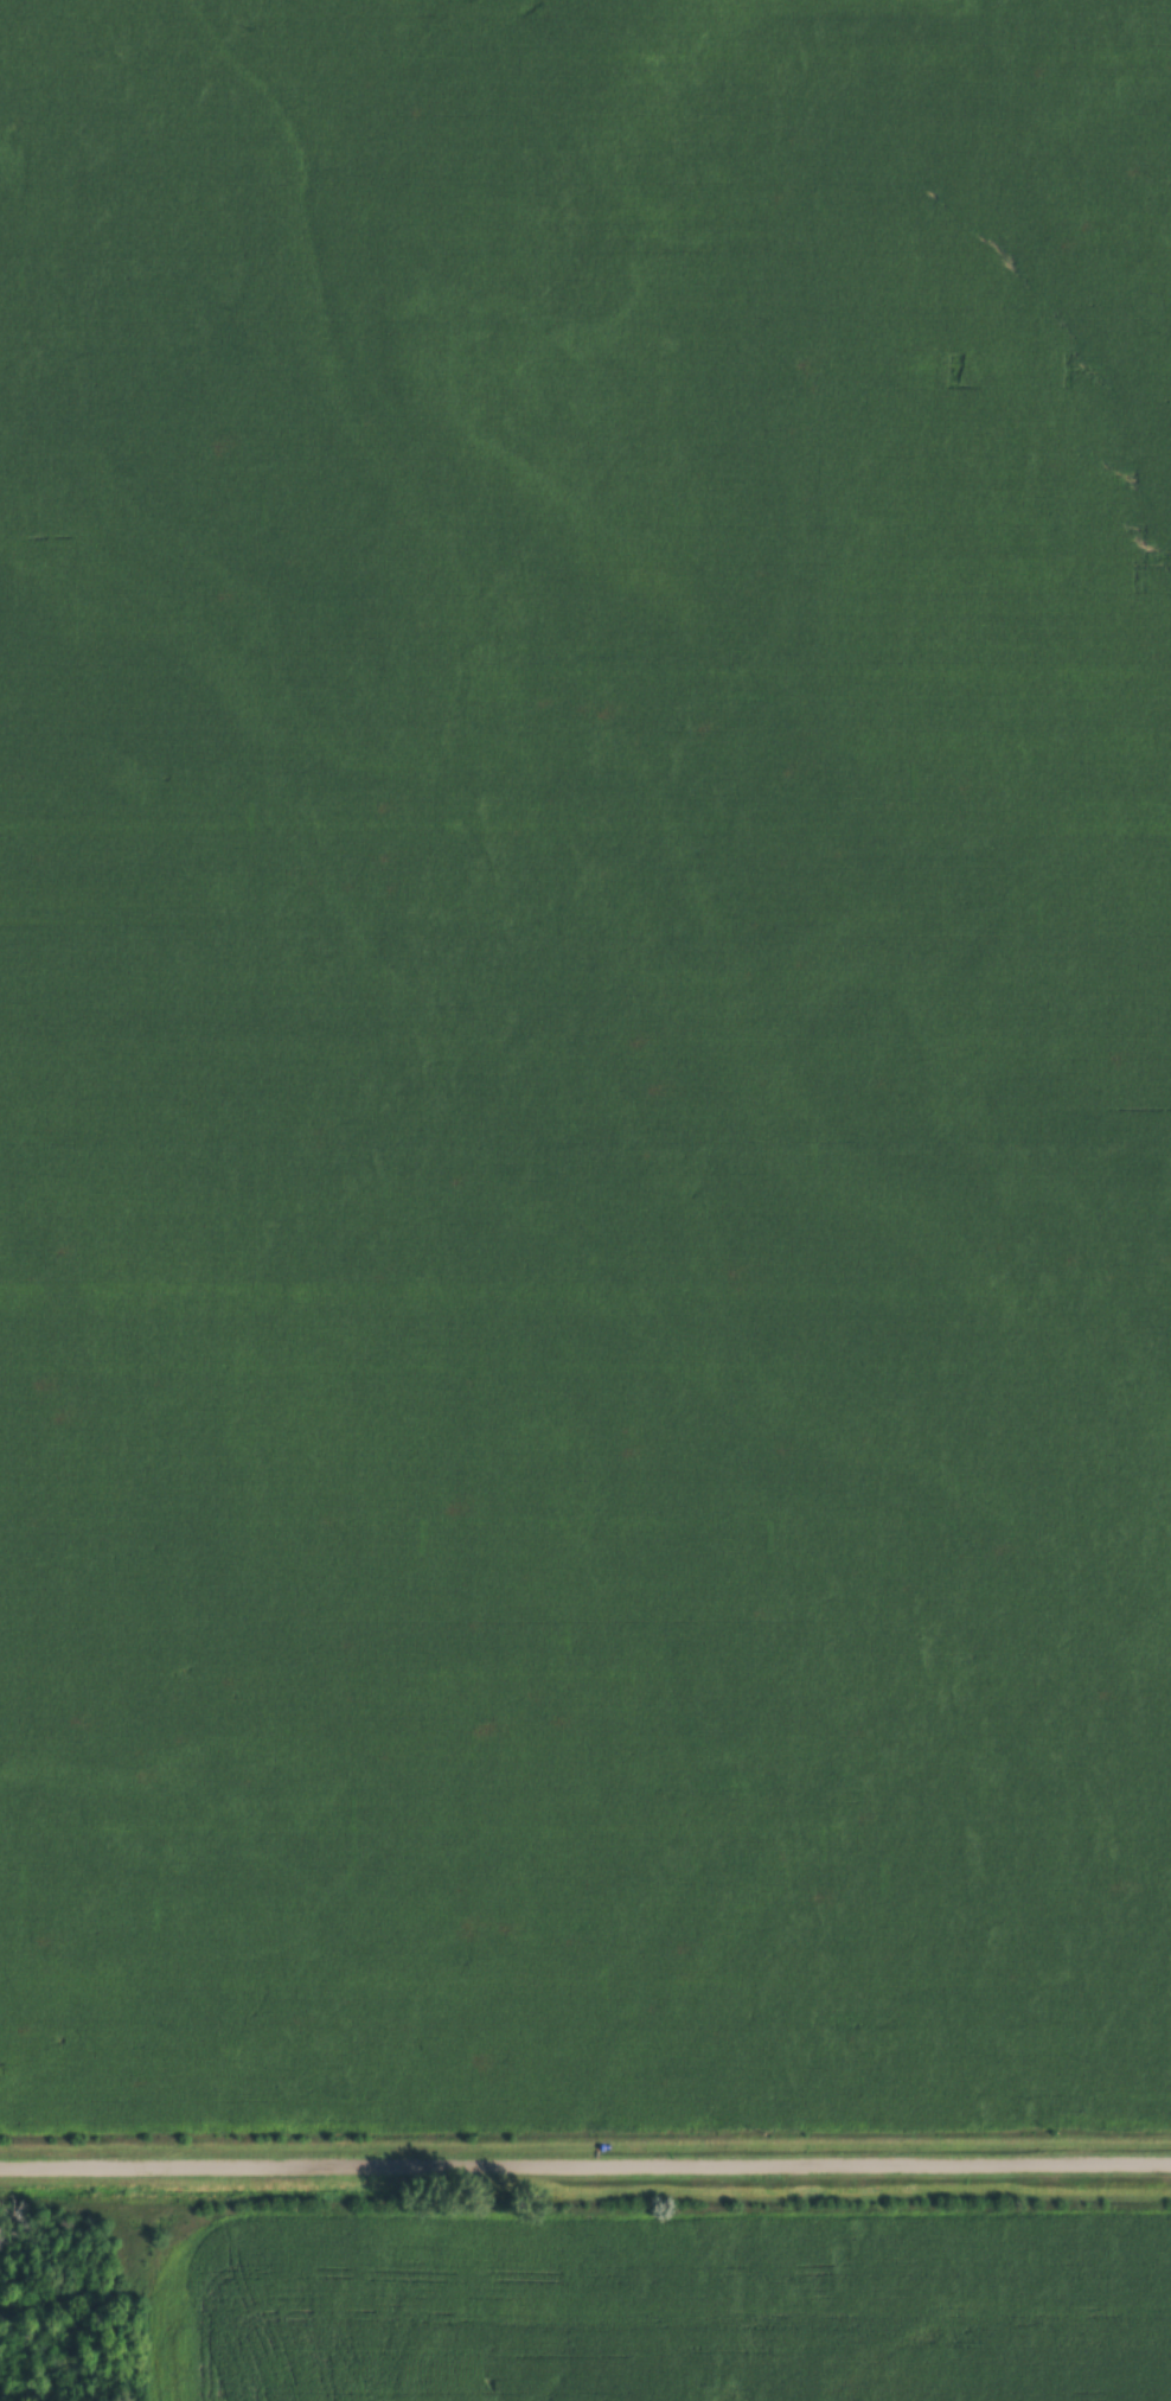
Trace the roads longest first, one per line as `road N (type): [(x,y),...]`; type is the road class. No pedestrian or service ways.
road 1 (residential): [(1170,2158),(0,2164)]

